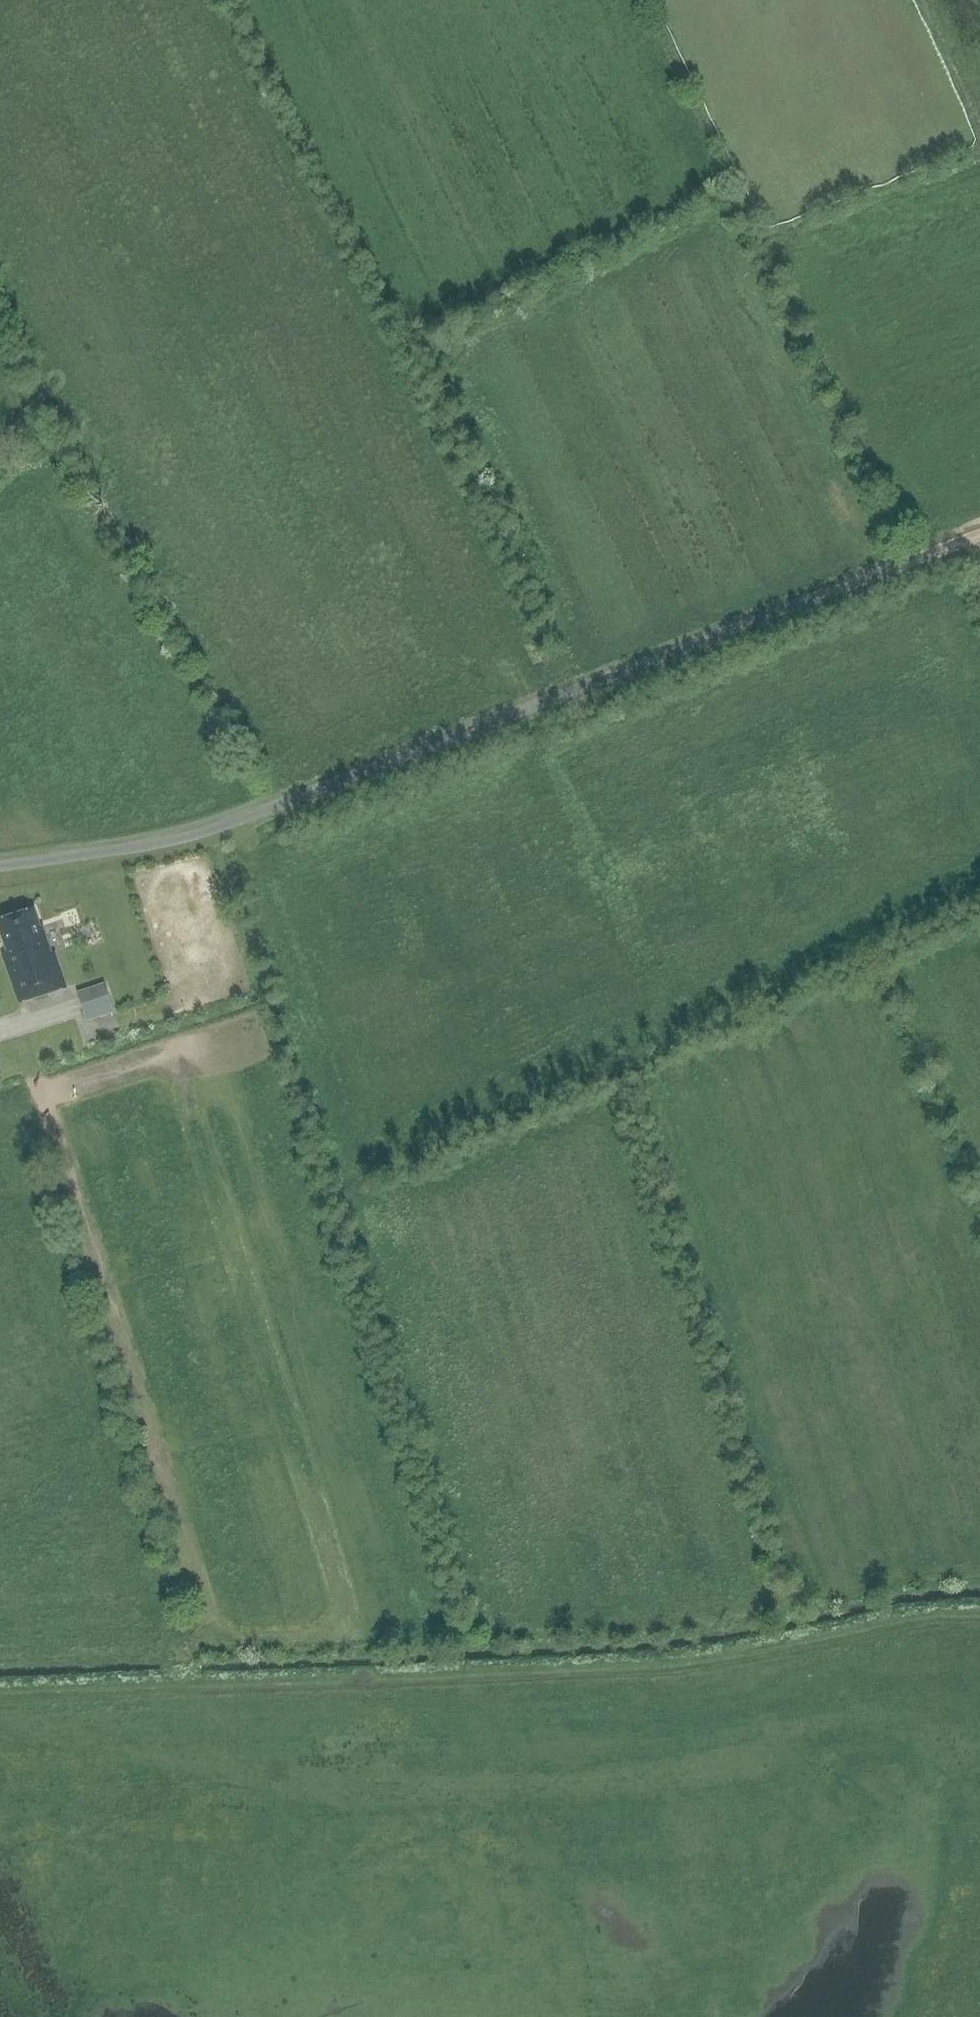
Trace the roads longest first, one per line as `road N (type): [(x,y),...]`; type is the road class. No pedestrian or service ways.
road 1 (unclassified): [(0,869),(179,839),(258,816),(979,538)]

